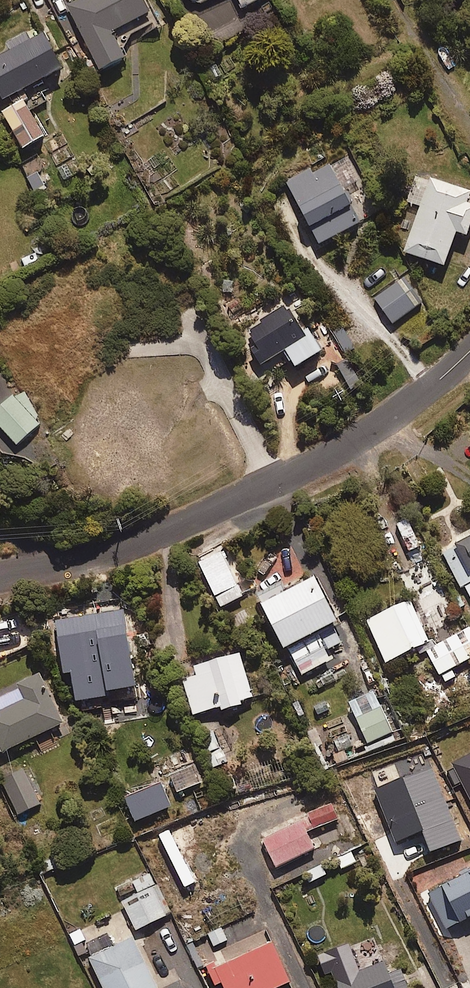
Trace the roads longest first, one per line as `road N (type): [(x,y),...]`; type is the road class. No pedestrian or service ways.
road 1 (residential): [(469,351),(359,441),(177,529),(0,580)]

